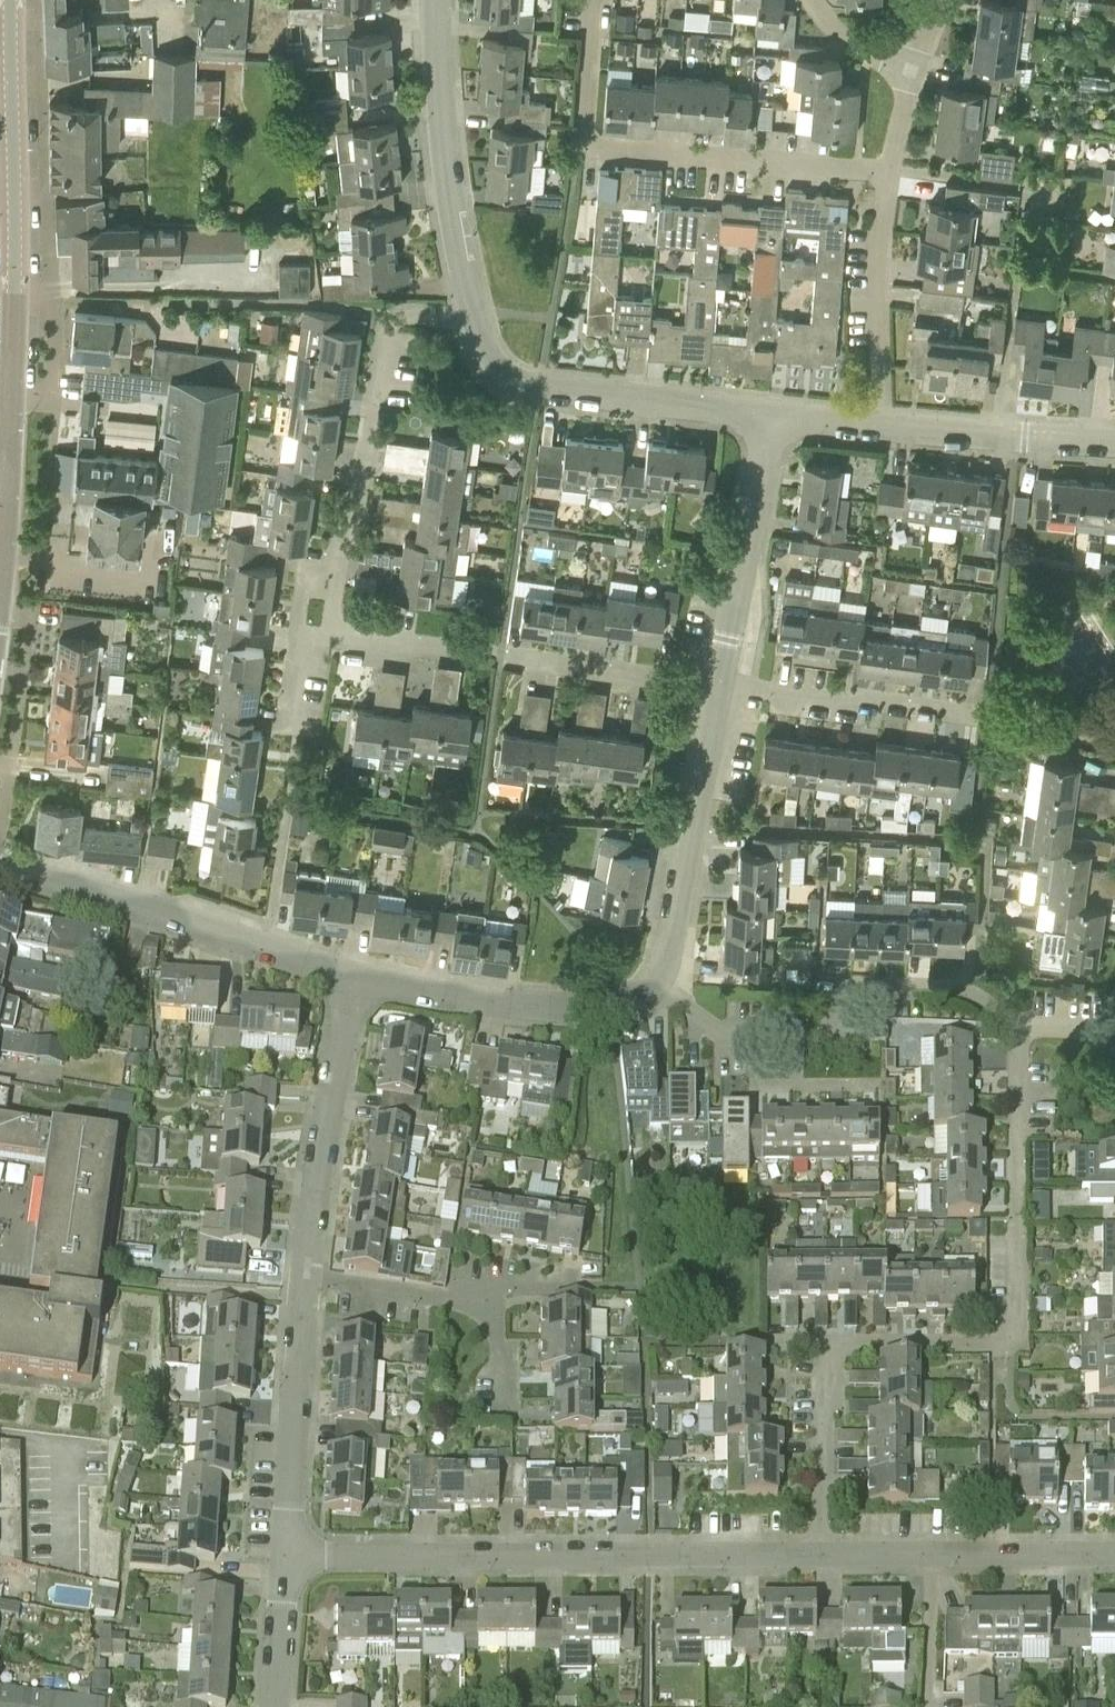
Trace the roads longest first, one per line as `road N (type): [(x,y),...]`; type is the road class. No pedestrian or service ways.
road 1 (residential): [(291,1554),(831,1555)]
road 2 (residential): [(829,1340),(1015,1341),(1019,1028)]
road 3 (residential): [(890,168),(594,147),(583,125),(591,0)]
road 4 (residential): [(1019,1028),(976,999),(920,986),(854,986),(830,1038),(721,1033),(660,983)]
road 5 (residential): [(329,632),(341,530),(358,501),(389,329),(405,315),(471,311)]
road 6 (residential): [(1114,744),(720,688)]
road 7 (residential): [(720,688),(329,632)]
road 8 (residential): [(359,977),(90,886),(0,869)]
road 9 (residential): [(772,412),(519,381),(489,362),(471,311)]
road 10 (residential): [(471,311),(454,209),(439,0)]
road 11 (residential): [(660,983),(635,1004),(592,1011),(359,977)]
road 12 (residential): [(720,688),(672,959),(660,983)]
road 13 (residential): [(312,1275),(359,977)]
road 14 (tertiary): [(14,295),(11,0)]
road 15 (residential): [(772,412),(720,688)]
road 16 (residential): [(291,1554),(312,1275)]
road 17 (tertiary): [(0,570),(14,295)]
road 18 (residential): [(881,424),(878,255),(890,168)]
road 19 (residential): [(881,424),(1114,437)]
road 20 (residential): [(831,1555),(829,1340)]
road 21 (residential): [(312,1275),(470,1302),(492,1290)]
road 22 (residential): [(934,1556),(1114,1556)]
road 23 (residential): [(281,1706),(291,1554)]
road 24 (residential): [(14,295),(164,302)]
road 25 (residential): [(934,1556),(928,1706)]
road 26 (residential): [(910,72),(832,25),(813,0)]

